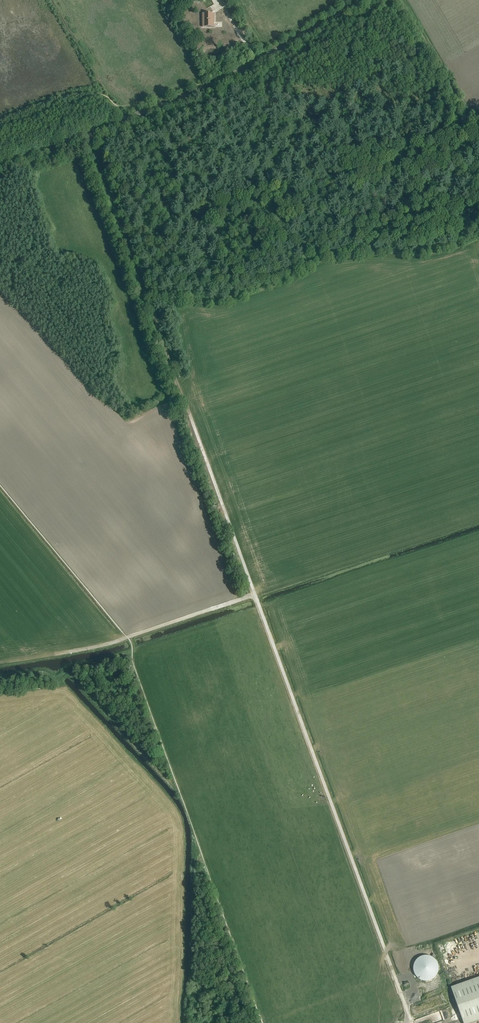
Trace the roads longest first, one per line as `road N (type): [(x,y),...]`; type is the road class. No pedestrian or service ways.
road 1 (track): [(407,1022),(86,133)]
road 2 (unclassified): [(0,165),(208,87),(363,0)]
road 3 (track): [(254,594),(71,650)]
road 4 (track): [(478,132),(401,0)]

